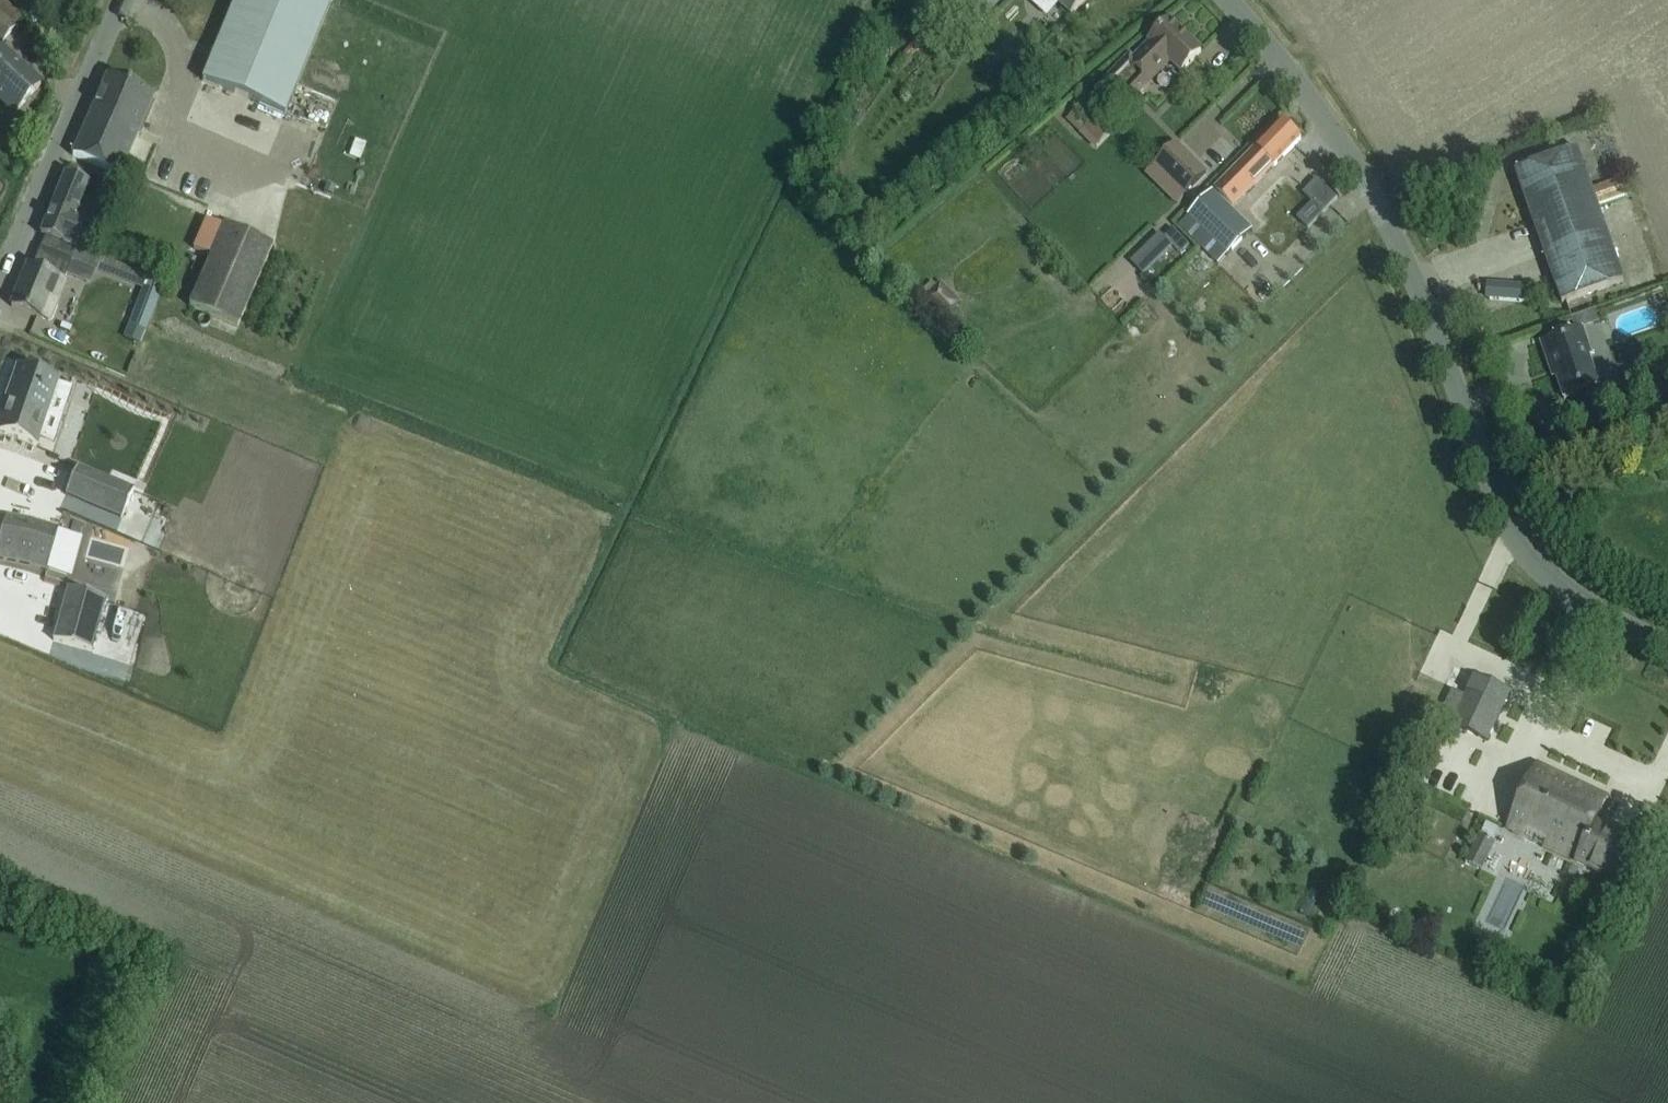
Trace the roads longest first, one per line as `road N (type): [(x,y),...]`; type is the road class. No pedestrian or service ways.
road 1 (unclassified): [(1667,647),(1572,598),(1528,552),(1381,218),(1316,103),(1226,0)]
road 2 (unclassified): [(0,286),(132,0)]

